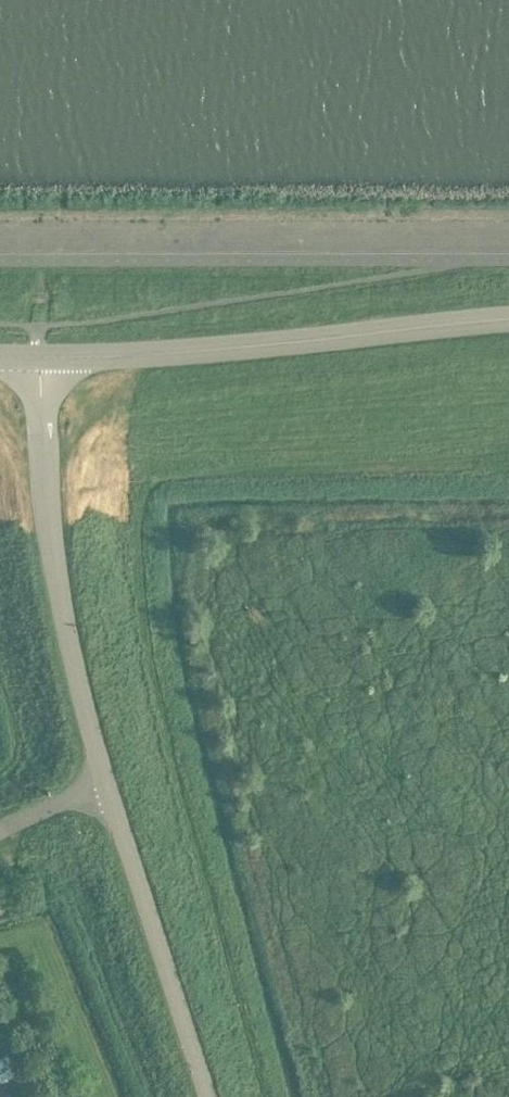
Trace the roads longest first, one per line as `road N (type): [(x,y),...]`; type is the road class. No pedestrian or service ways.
road 1 (tertiary): [(41,356),(508,321)]
road 2 (tertiary): [(106,781),(62,620),(45,514),(41,356)]
road 3 (tertiary): [(207,1096),(106,781)]

